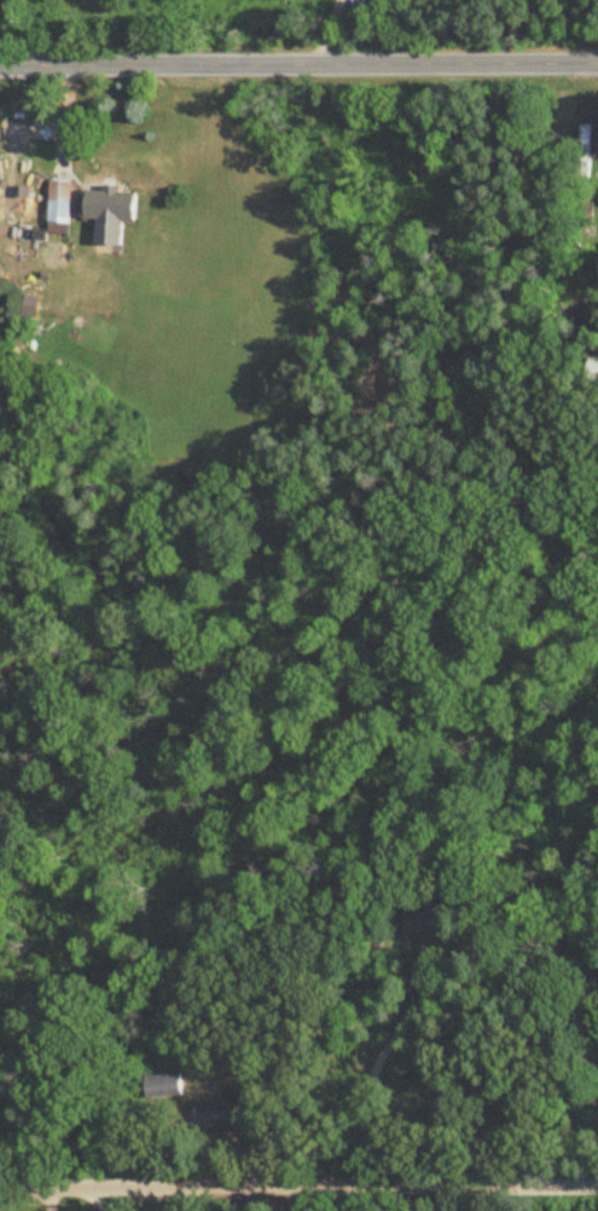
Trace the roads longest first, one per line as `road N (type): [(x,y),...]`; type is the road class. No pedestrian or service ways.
road 1 (residential): [(0,65),(597,61)]
road 2 (residential): [(0,1188),(597,1186)]

